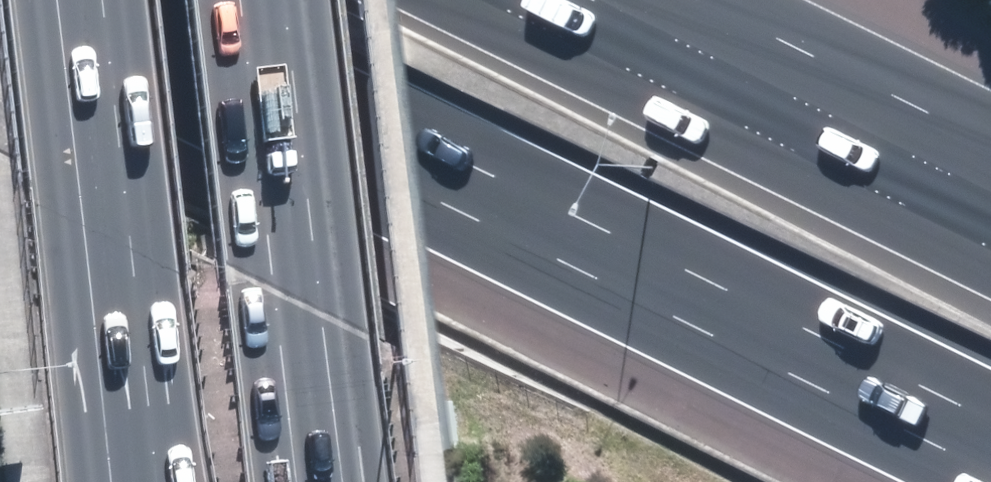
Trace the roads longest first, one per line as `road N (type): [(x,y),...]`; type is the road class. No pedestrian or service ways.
road 1 (motorway): [(990,471),(20,0)]
road 2 (primary): [(282,0),(340,481)]
road 3 (primary): [(150,481),(95,0)]
road 4 (motorway): [(585,0),(990,198)]

